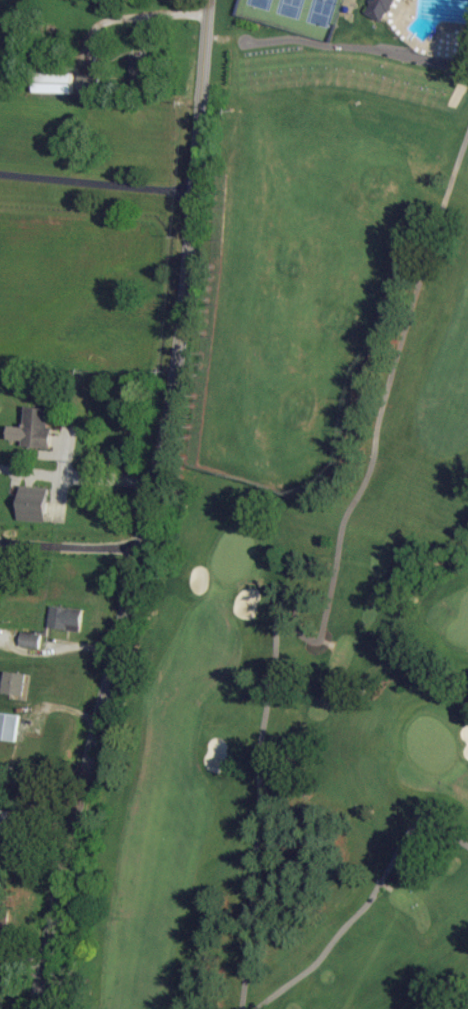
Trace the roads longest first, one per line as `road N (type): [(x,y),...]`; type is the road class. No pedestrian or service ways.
road 1 (tertiary): [(210,0),(181,342),(32,1008)]

